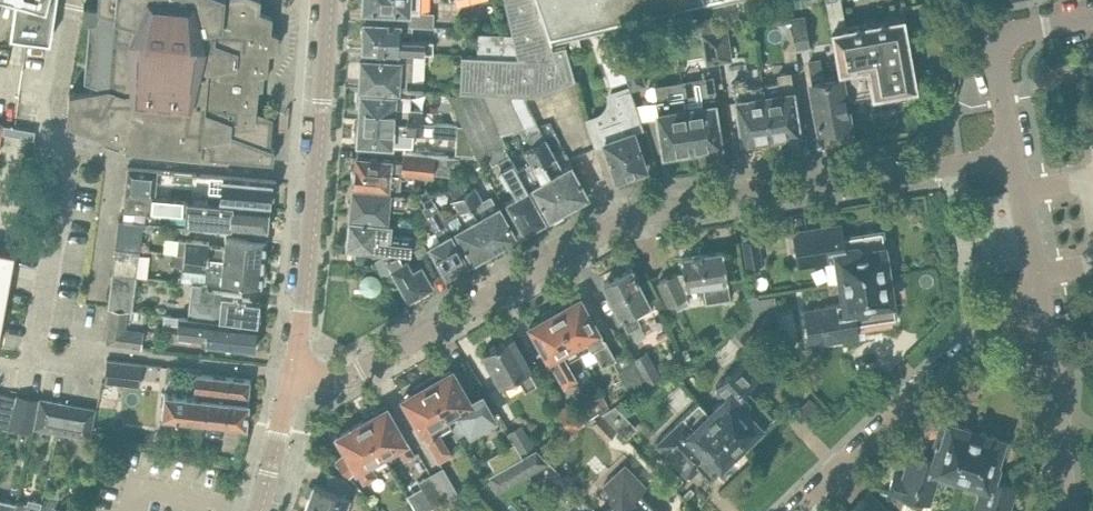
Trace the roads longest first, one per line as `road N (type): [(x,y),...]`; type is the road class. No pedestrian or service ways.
road 1 (residential): [(291,373),(361,371),(611,226),(653,211),(1011,155)]
road 2 (residential): [(328,0),(291,373)]
road 3 (residential): [(1036,289),(794,510)]
road 4 (residential): [(1072,510),(1036,289)]
road 5 (residential): [(291,373),(257,510)]
road 6 (residential): [(1011,155),(981,38)]

